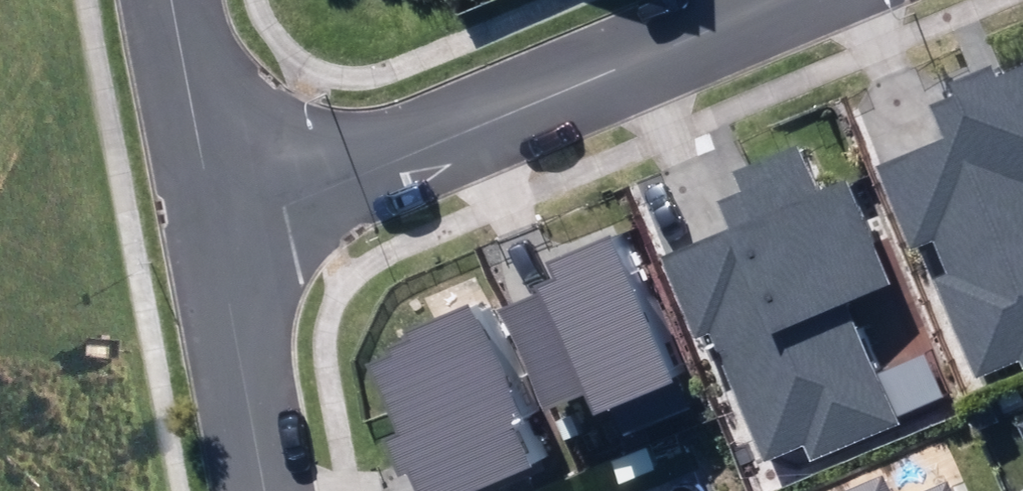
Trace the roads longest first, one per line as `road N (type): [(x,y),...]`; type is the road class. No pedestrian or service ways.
road 1 (residential): [(774,0),(210,224)]
road 2 (residential): [(274,490),(210,224)]
road 3 (residential): [(210,224),(168,0)]

